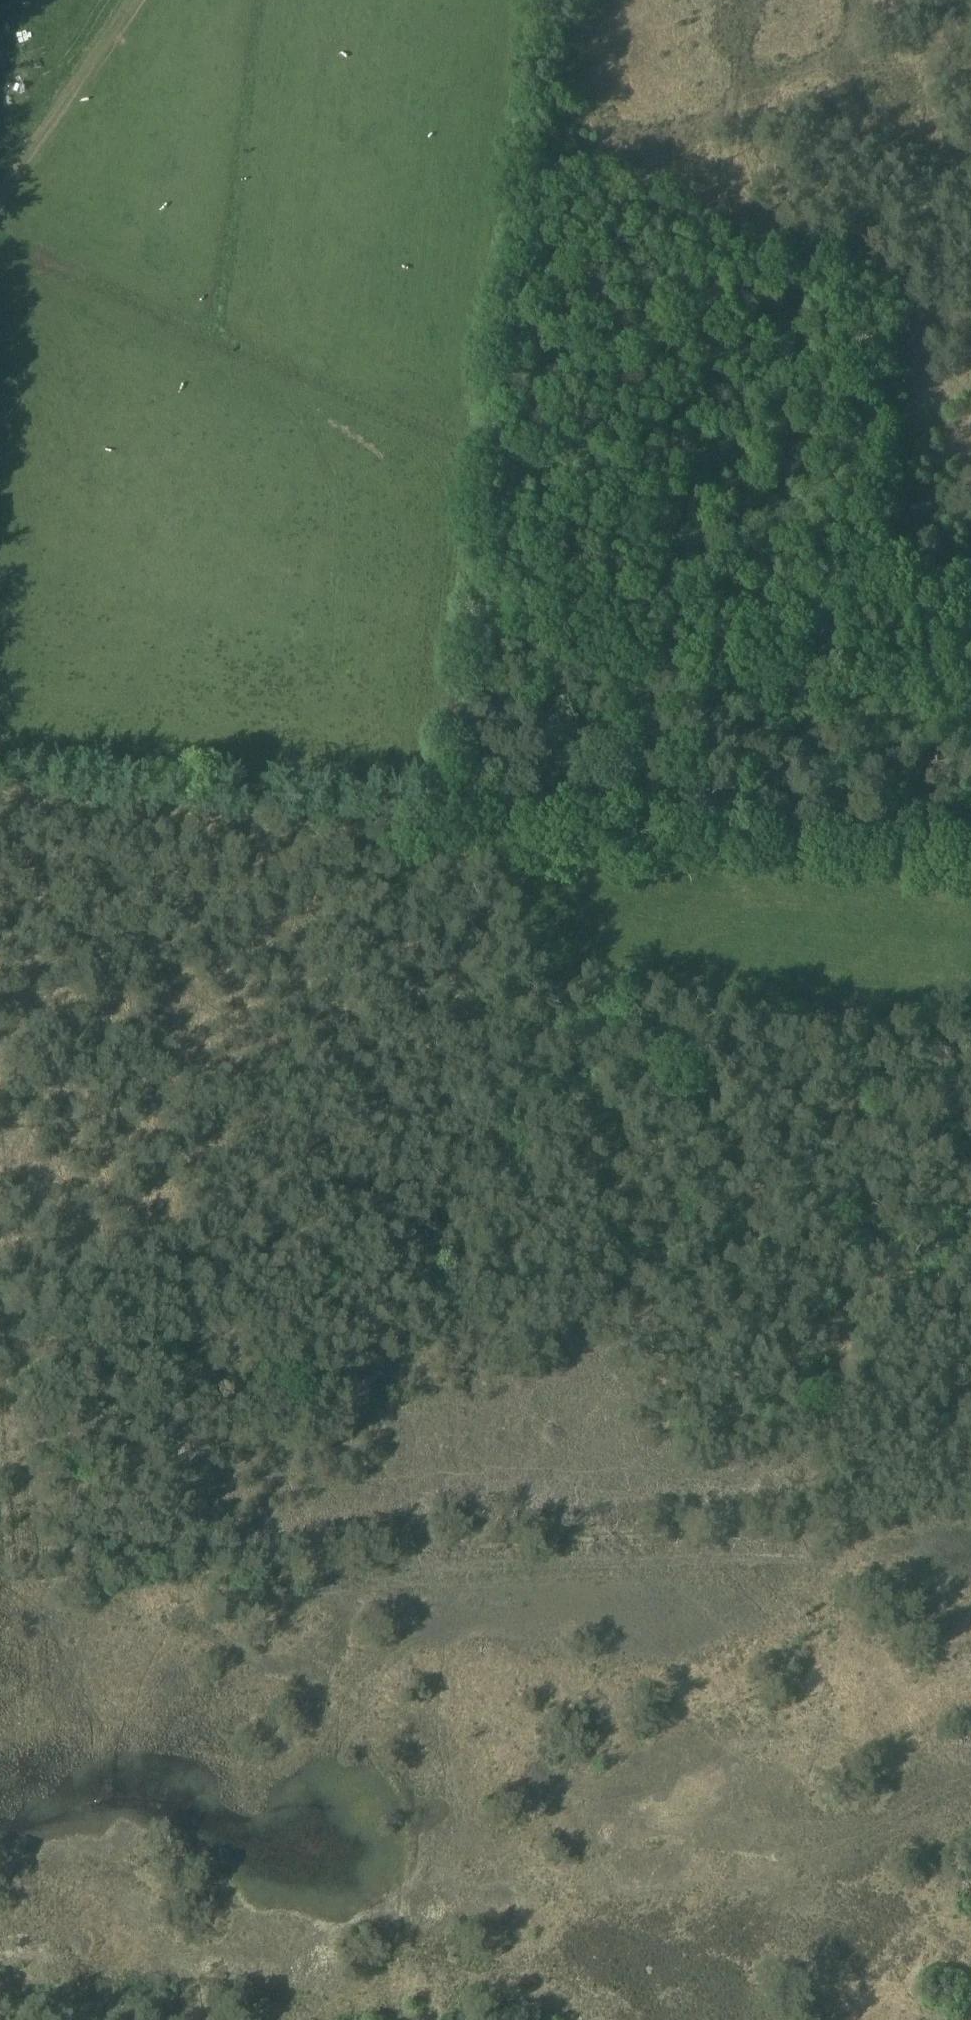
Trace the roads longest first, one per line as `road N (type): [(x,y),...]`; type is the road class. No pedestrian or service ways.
road 1 (track): [(0,201),(134,0)]

